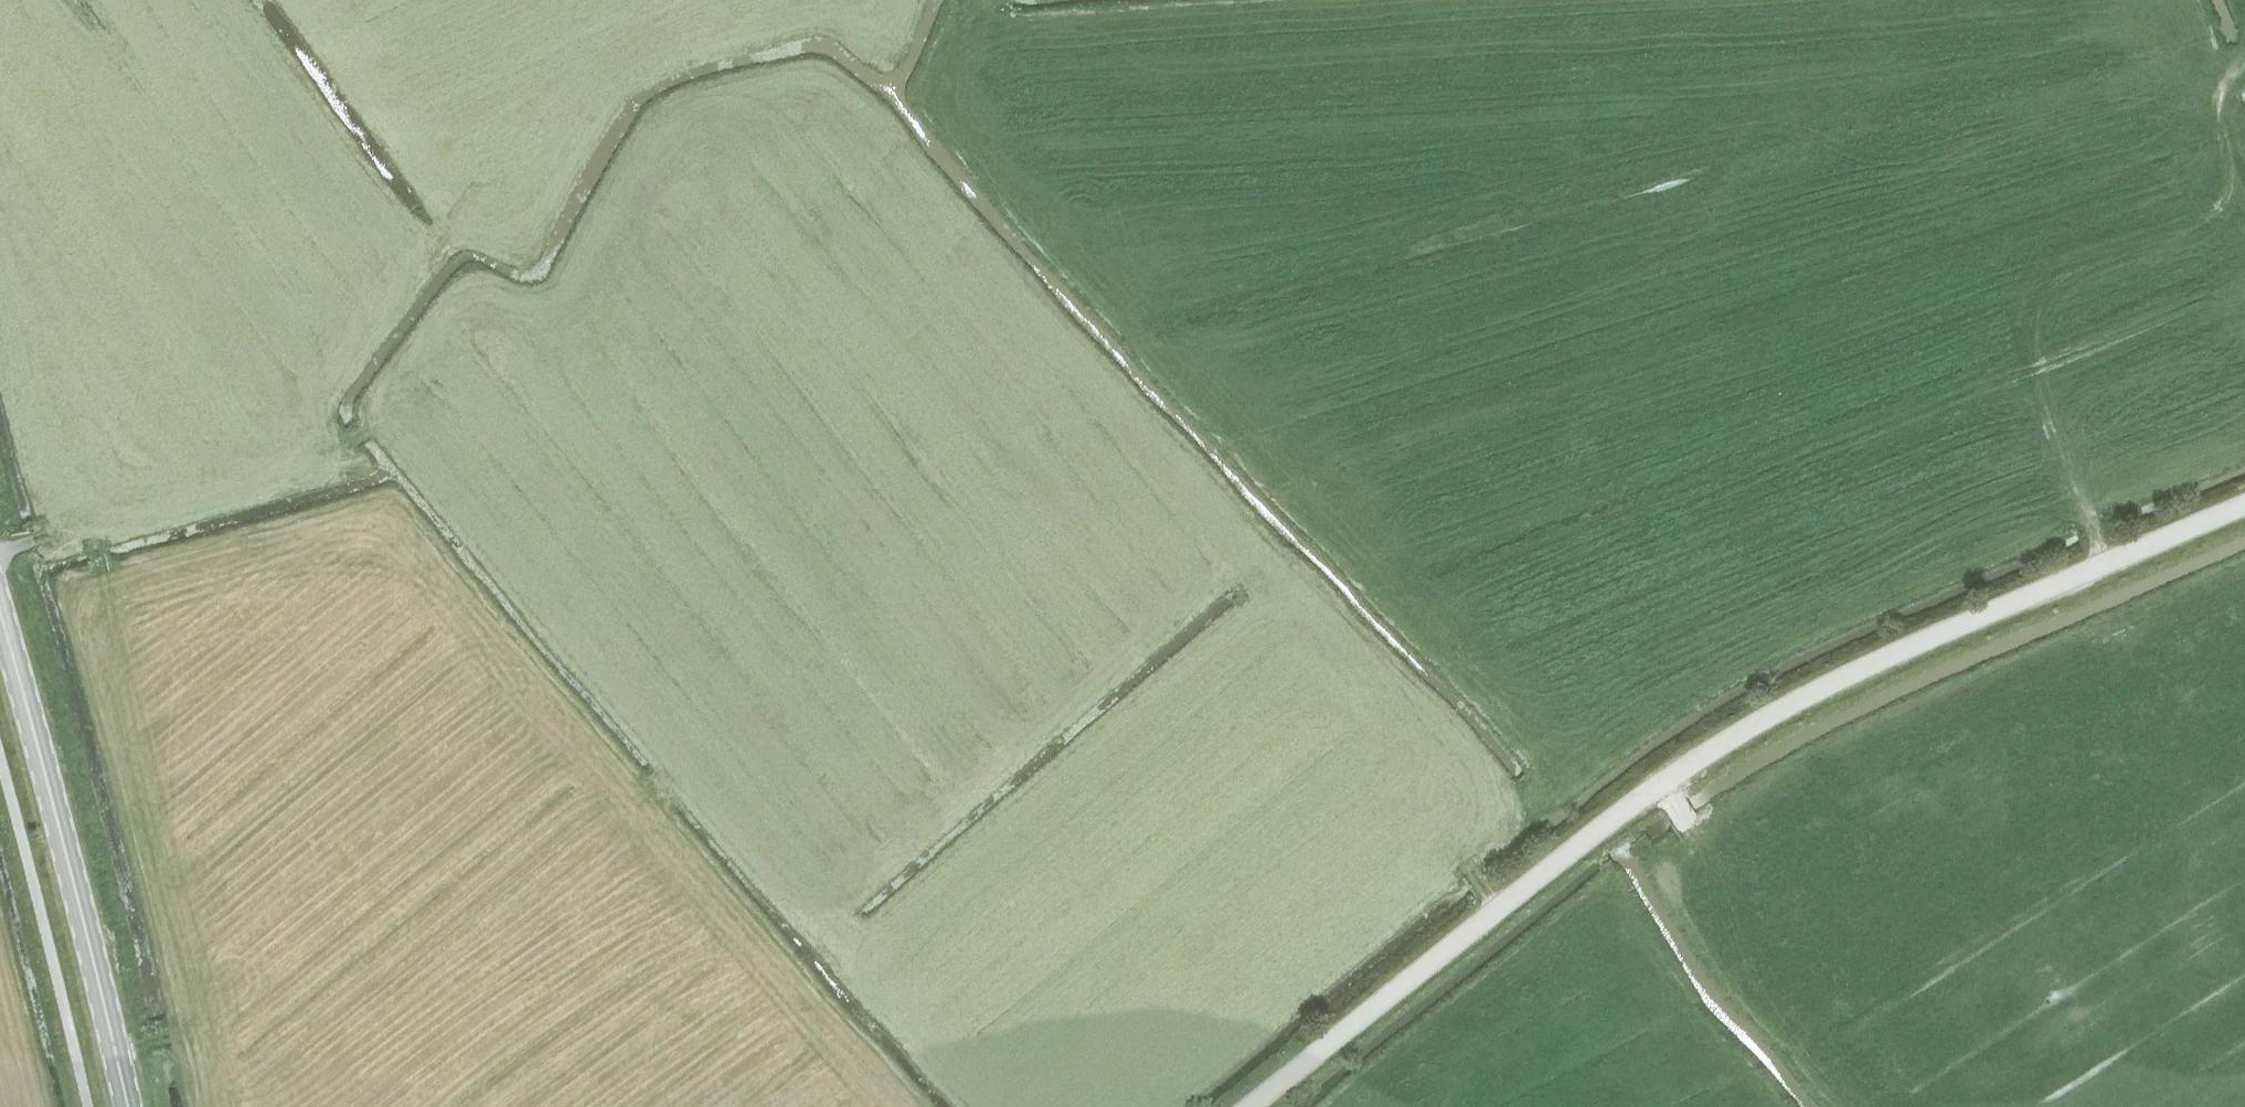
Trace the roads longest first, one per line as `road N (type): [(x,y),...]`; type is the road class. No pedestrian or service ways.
road 1 (tertiary): [(1251,1106),(1698,760),(1862,670),(2244,505)]
road 2 (primary): [(128,1106),(0,607)]

